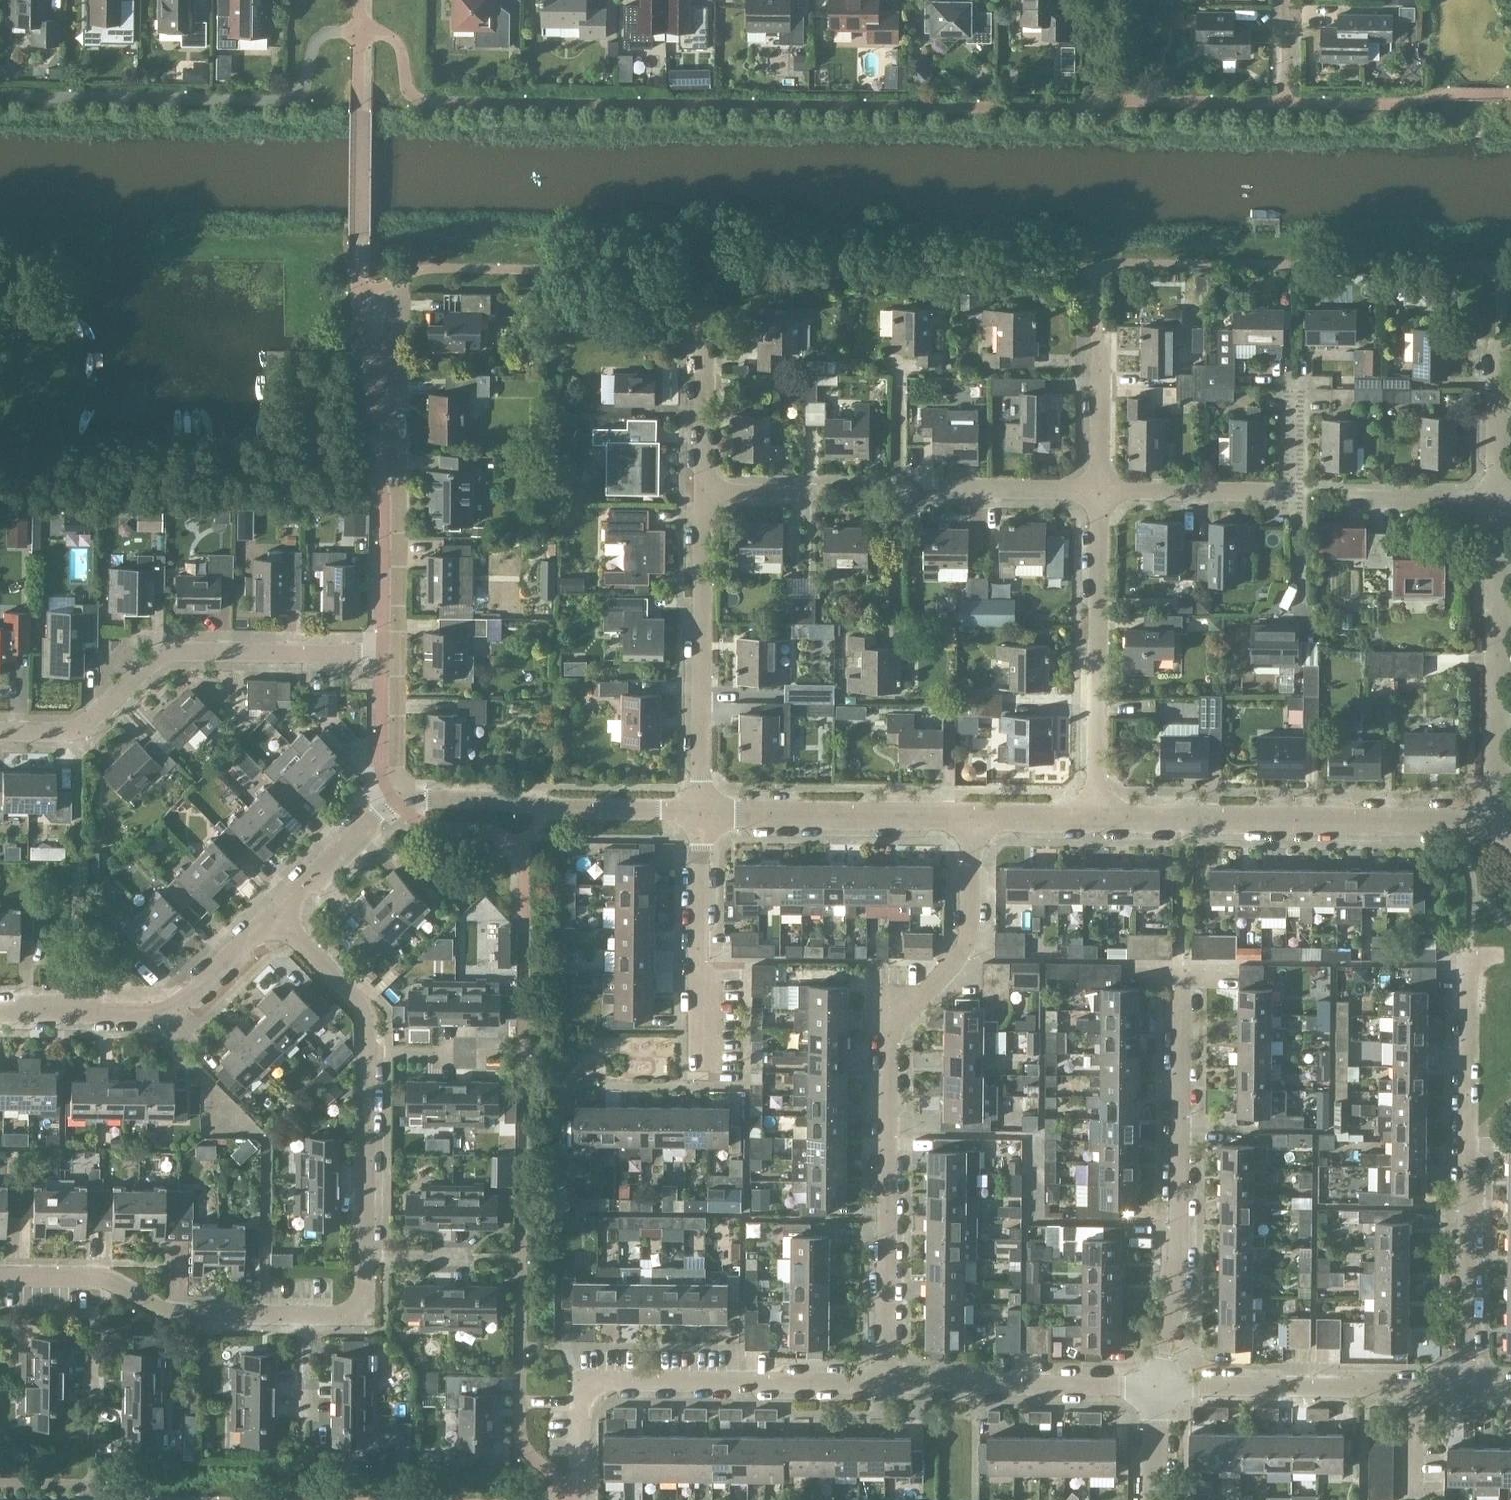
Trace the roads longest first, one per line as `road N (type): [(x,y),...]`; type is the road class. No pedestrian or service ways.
road 1 (residential): [(884,1382),(888,1034),(965,946),(970,816)]
road 2 (residential): [(1464,1388),(1469,955),(1493,955)]
road 3 (residential): [(0,731),(75,729),(170,652),(397,654)]
road 4 (residential): [(1155,1386),(1178,1258),(1181,975)]
road 5 (residential): [(1096,817),(1495,821)]
road 6 (residential): [(577,1472),(579,1380),(884,1382)]
road 7 (residential): [(397,654),(390,296)]
road 8 (residential): [(1096,817),(1098,490)]
road 9 (residential): [(1495,821),(1499,501)]
road 10 (residential): [(700,811),(703,493)]
road 11 (residential): [(0,1012),(168,1010),(272,914)]
road 12 (residential): [(1155,1386),(1464,1388)]
road 13 (residential): [(396,798),(700,811)]
road 14 (residential): [(884,1382),(1155,1386)]
road 15 (residential): [(700,811),(970,816)]
road 16 (residential): [(704,1066),(700,811)]
road 17 (residential): [(303,1315),(171,1313),(94,1277)]
road 18 (residential): [(364,1255),(366,1052)]
road 19 (residential): [(1098,490),(897,488)]
road 20 (residential): [(1098,490),(1293,492)]
road 21 (residential): [(366,1052),(360,1005),(272,914)]
road 22 (residential): [(272,914),(396,798)]
road 23 (residential): [(1499,501),(1501,338)]
road 24 (residential): [(1098,490),(1101,334)]
road 25 (residential): [(1347,500),(1499,501)]
road 26 (residential): [(703,493),(704,345)]
road 27 (residential): [(396,798),(397,654)]
road 28 (residential): [(94,1277),(92,1419)]
road 29 (residential): [(970,816),(1096,817)]
road 30 (residential): [(703,493),(824,494)]

